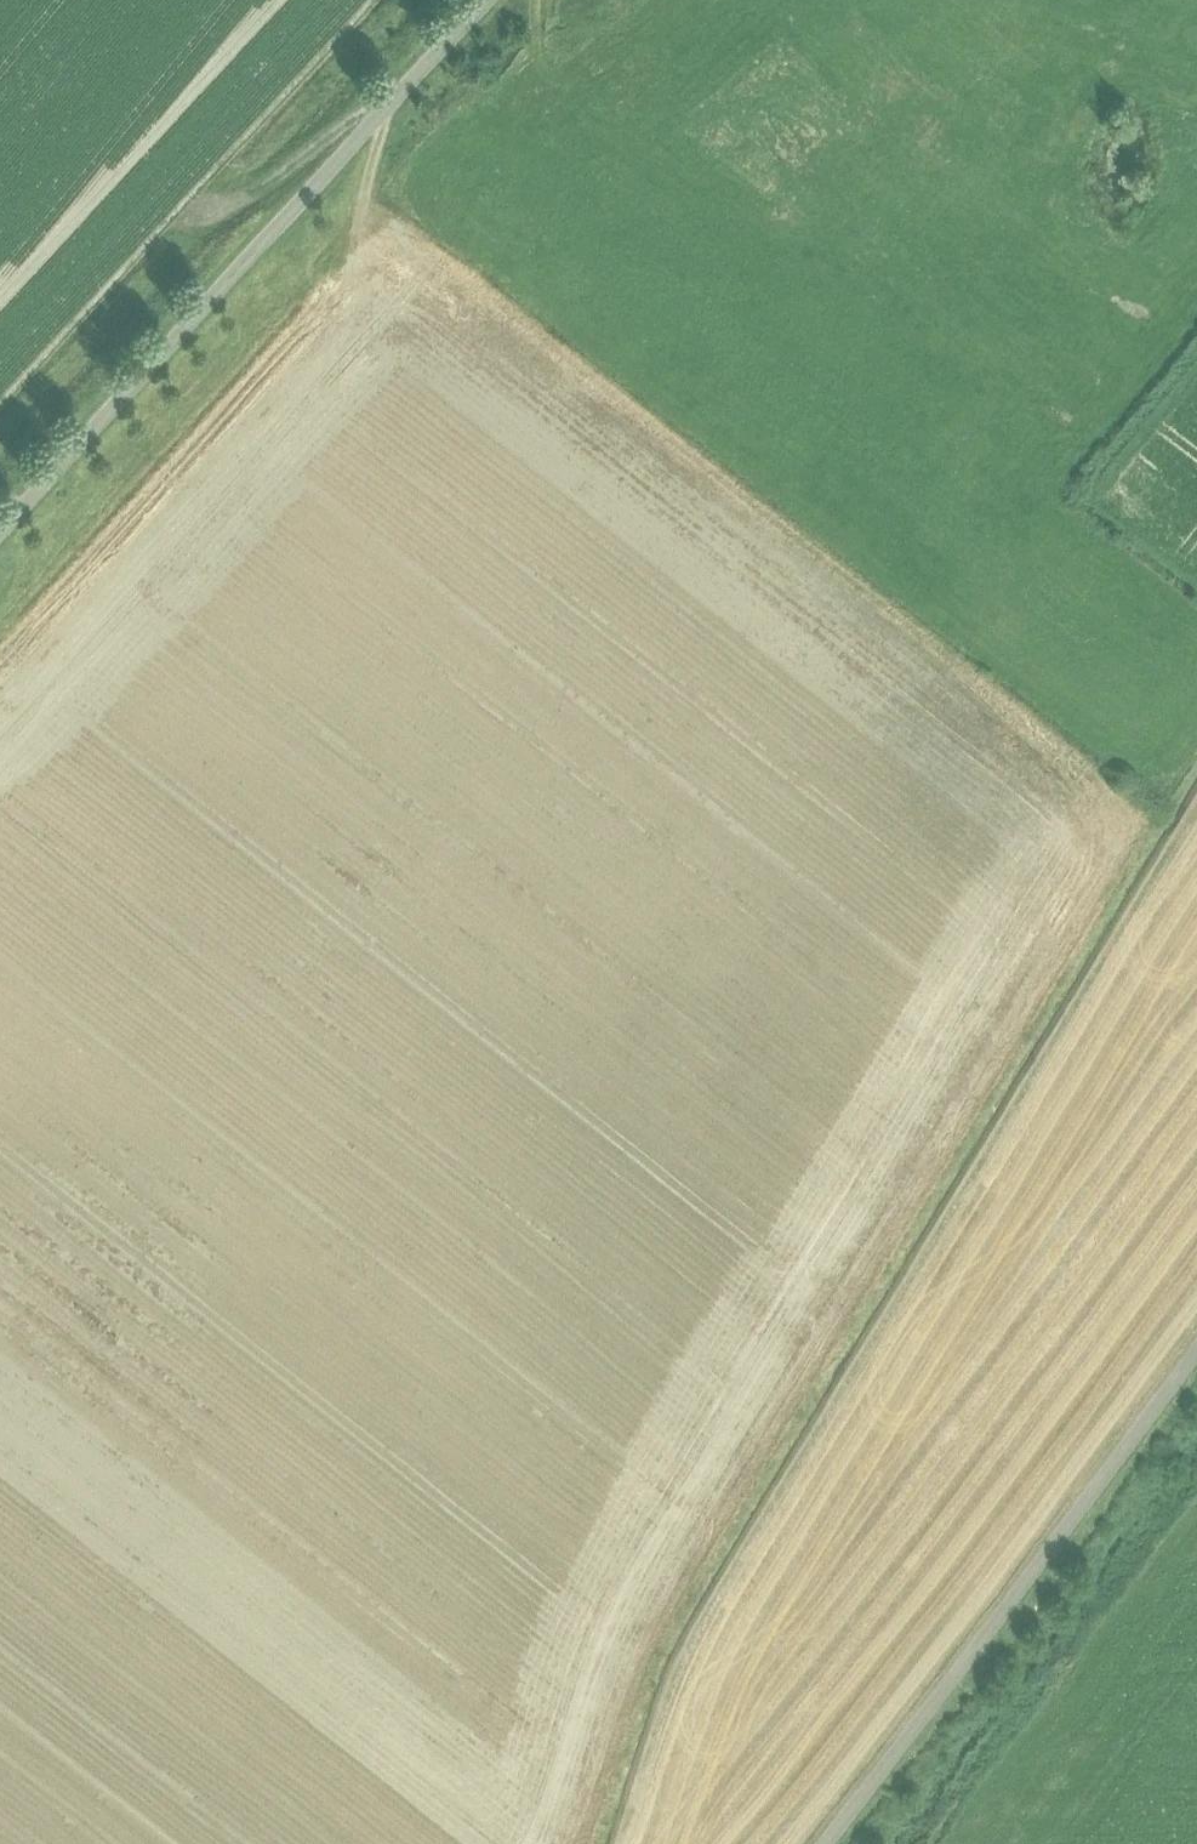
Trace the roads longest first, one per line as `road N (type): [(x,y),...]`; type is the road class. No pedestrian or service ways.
road 1 (track): [(0,532),(488,0)]
road 2 (unclassified): [(1196,1351),(817,1843)]

